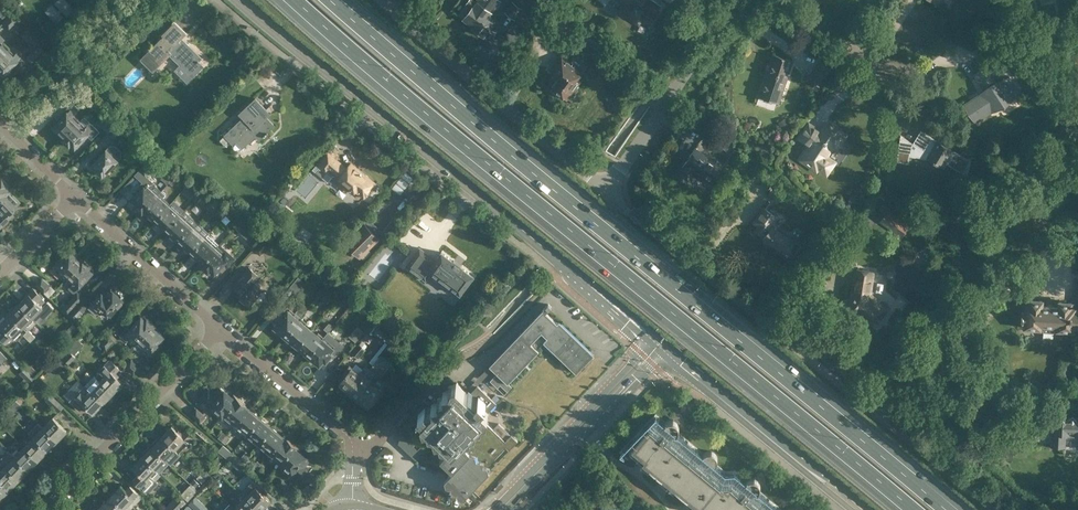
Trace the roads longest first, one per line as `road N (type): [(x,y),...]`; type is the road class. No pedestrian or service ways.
road 1 (motorway): [(952,509),(337,0)]
road 2 (motorway): [(290,0),(905,509)]
road 3 (primary): [(652,340),(239,0)]
road 4 (residential): [(891,423),(610,193)]
road 5 (residential): [(610,193),(386,0)]
road 6 (residential): [(44,509),(219,329)]
road 7 (primary): [(859,509),(664,351)]
road 8 (primary): [(652,340),(493,509)]
road 9 (residential): [(610,193),(732,0)]
road 10 (primary): [(510,509),(664,351)]
road 11 (residential): [(219,329),(73,196)]
road 12 (residential): [(354,455),(349,437),(219,329)]
road 13 (residential): [(458,356),(354,455)]

